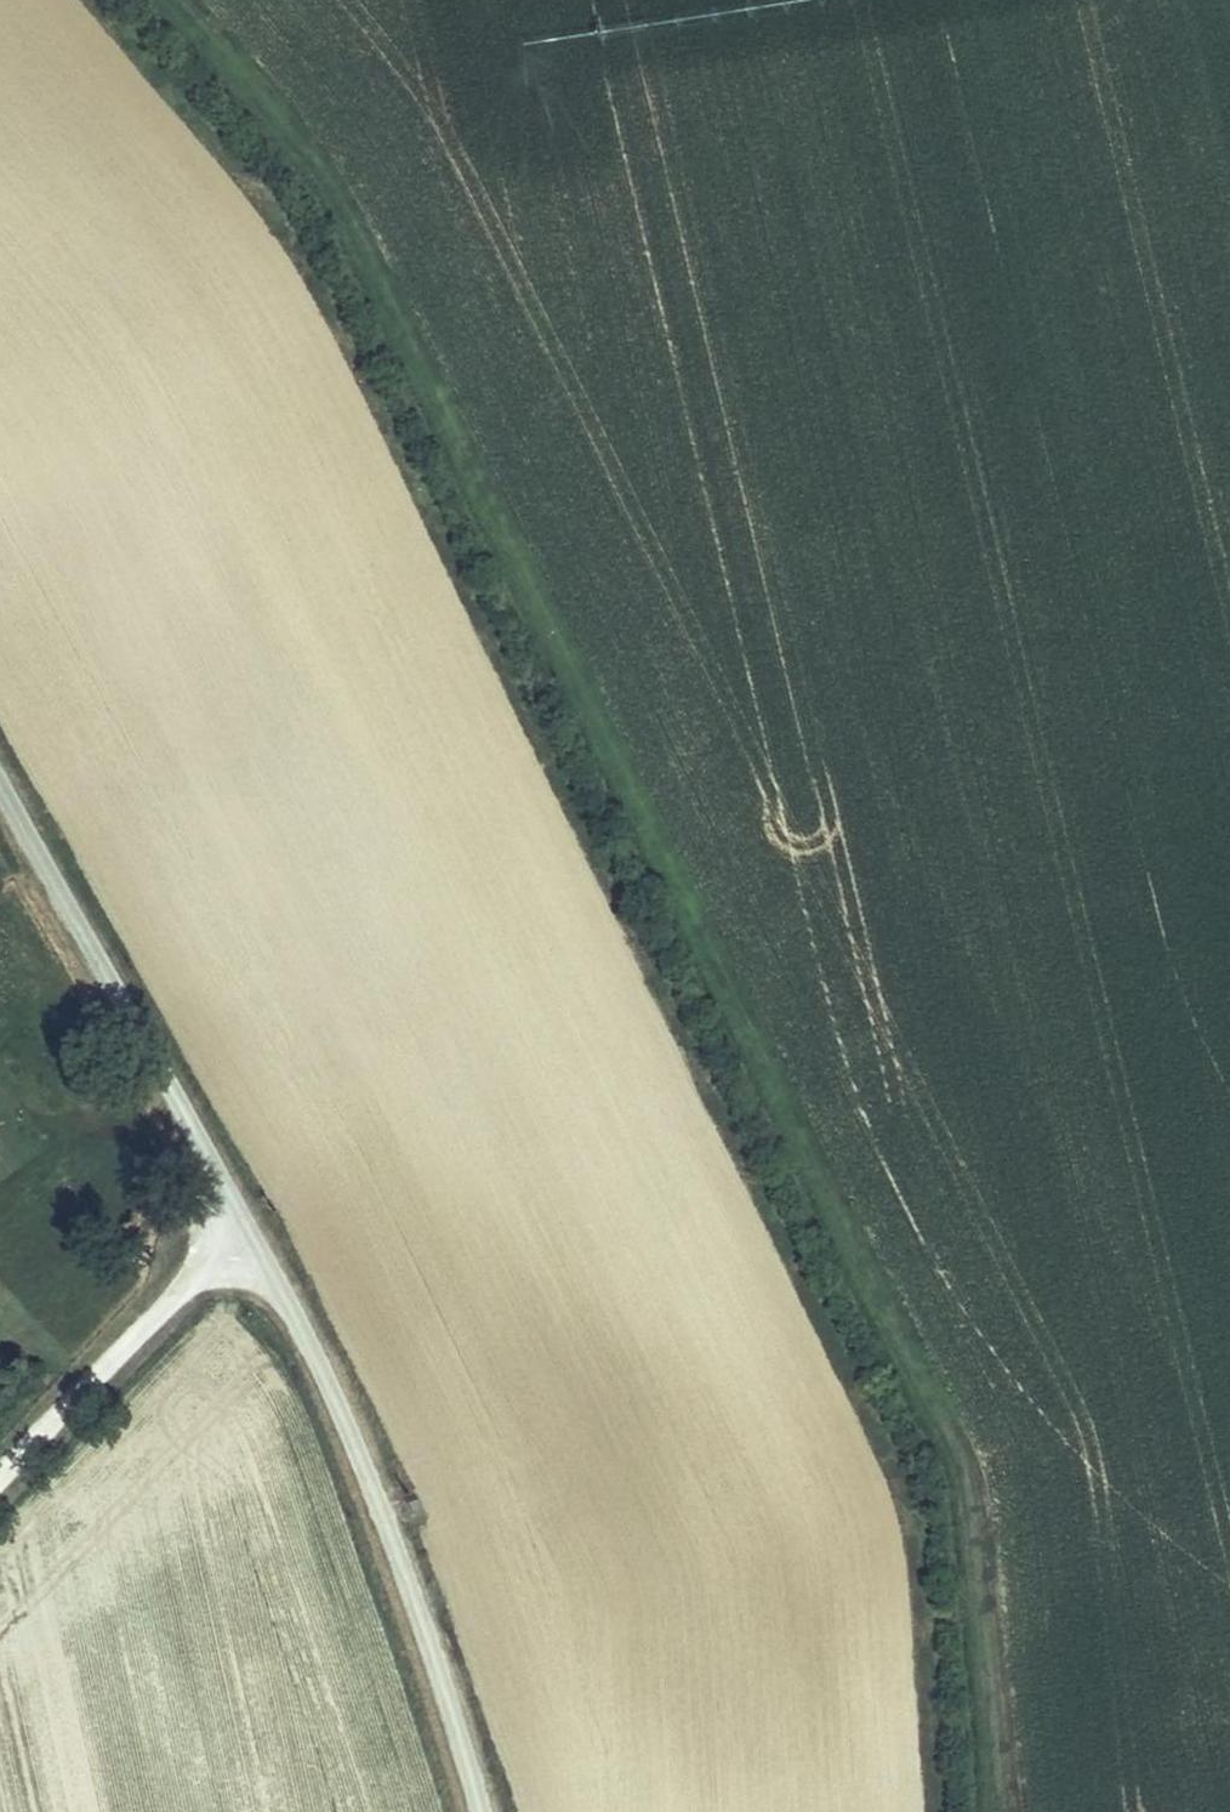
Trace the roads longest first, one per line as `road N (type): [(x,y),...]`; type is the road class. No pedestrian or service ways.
road 1 (unclassified): [(479,1811),(375,1481),(243,1210)]
road 2 (unclassified): [(243,1210),(0,777)]
road 3 (unclassified): [(0,1471),(243,1210)]

